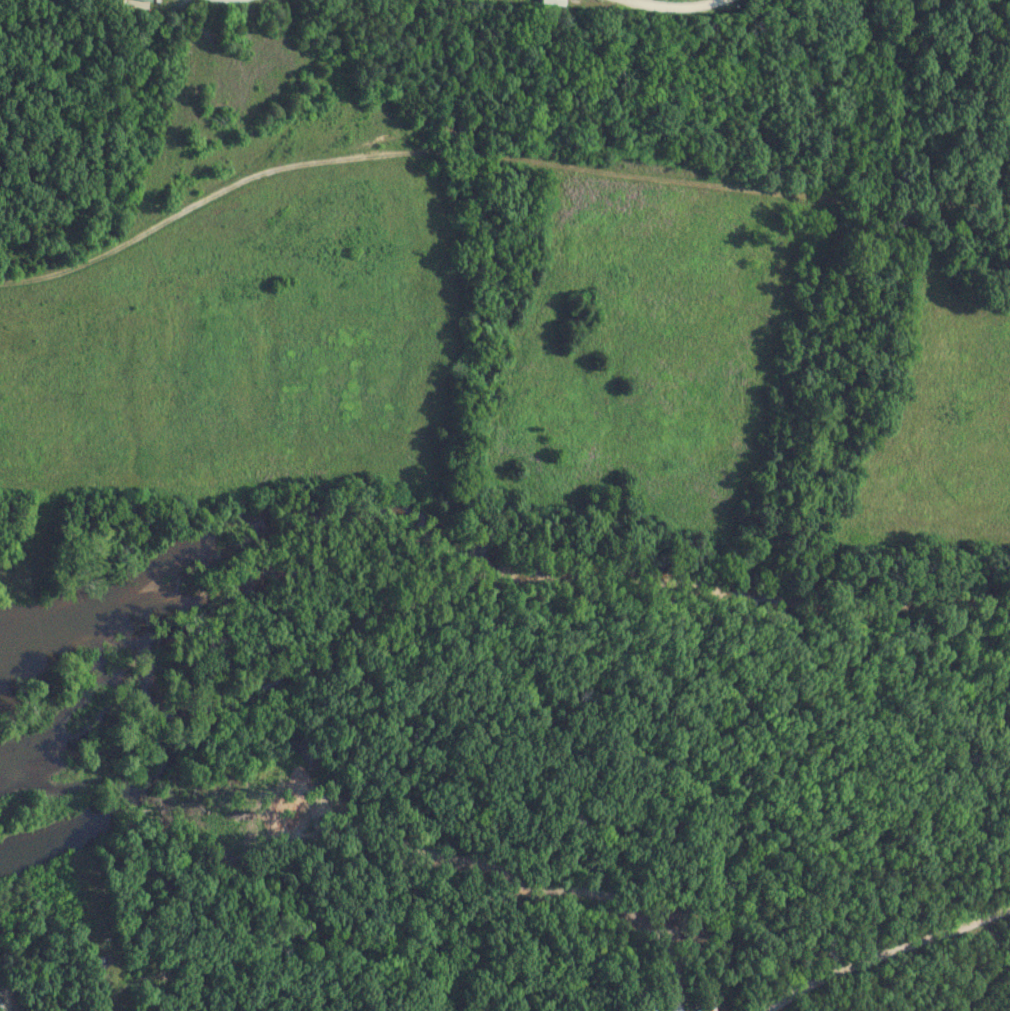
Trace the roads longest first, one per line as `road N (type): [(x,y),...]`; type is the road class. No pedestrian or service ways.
road 1 (residential): [(0,278),(77,268),(280,167),(379,155),(513,156),(805,198),(1009,204)]
road 2 (residential): [(770,1010),(833,973),(1009,910)]

